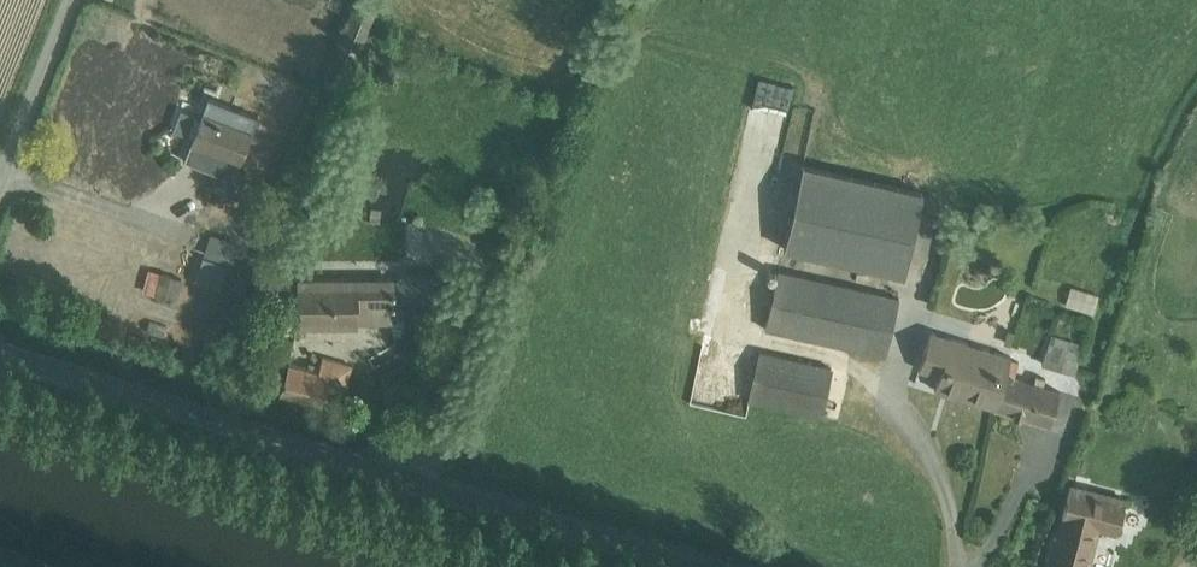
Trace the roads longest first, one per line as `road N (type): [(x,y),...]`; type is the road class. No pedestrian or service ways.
road 1 (unclassified): [(0,340),(741,566)]
road 2 (residential): [(83,0),(0,220)]

